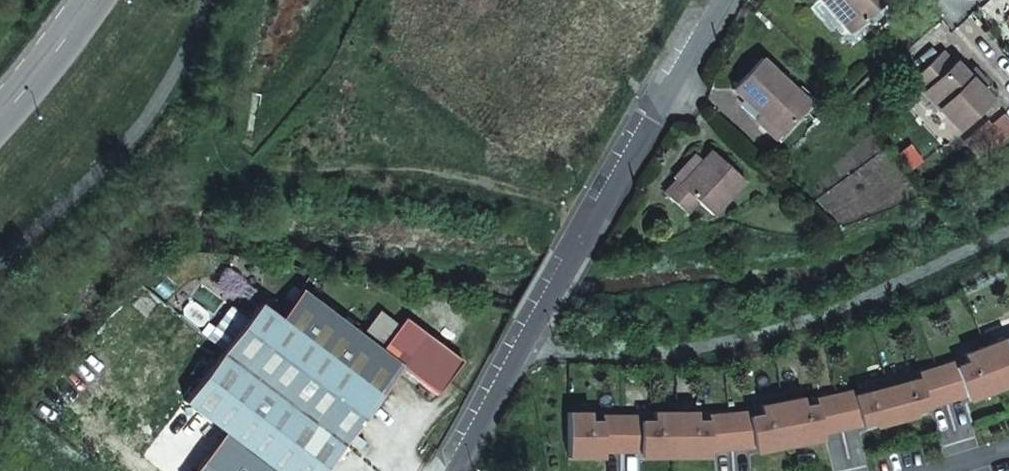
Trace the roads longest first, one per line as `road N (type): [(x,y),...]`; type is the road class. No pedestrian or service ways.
road 1 (unclassified): [(725,0),(456,470)]
road 2 (secondary): [(96,0),(52,65),(0,121)]

